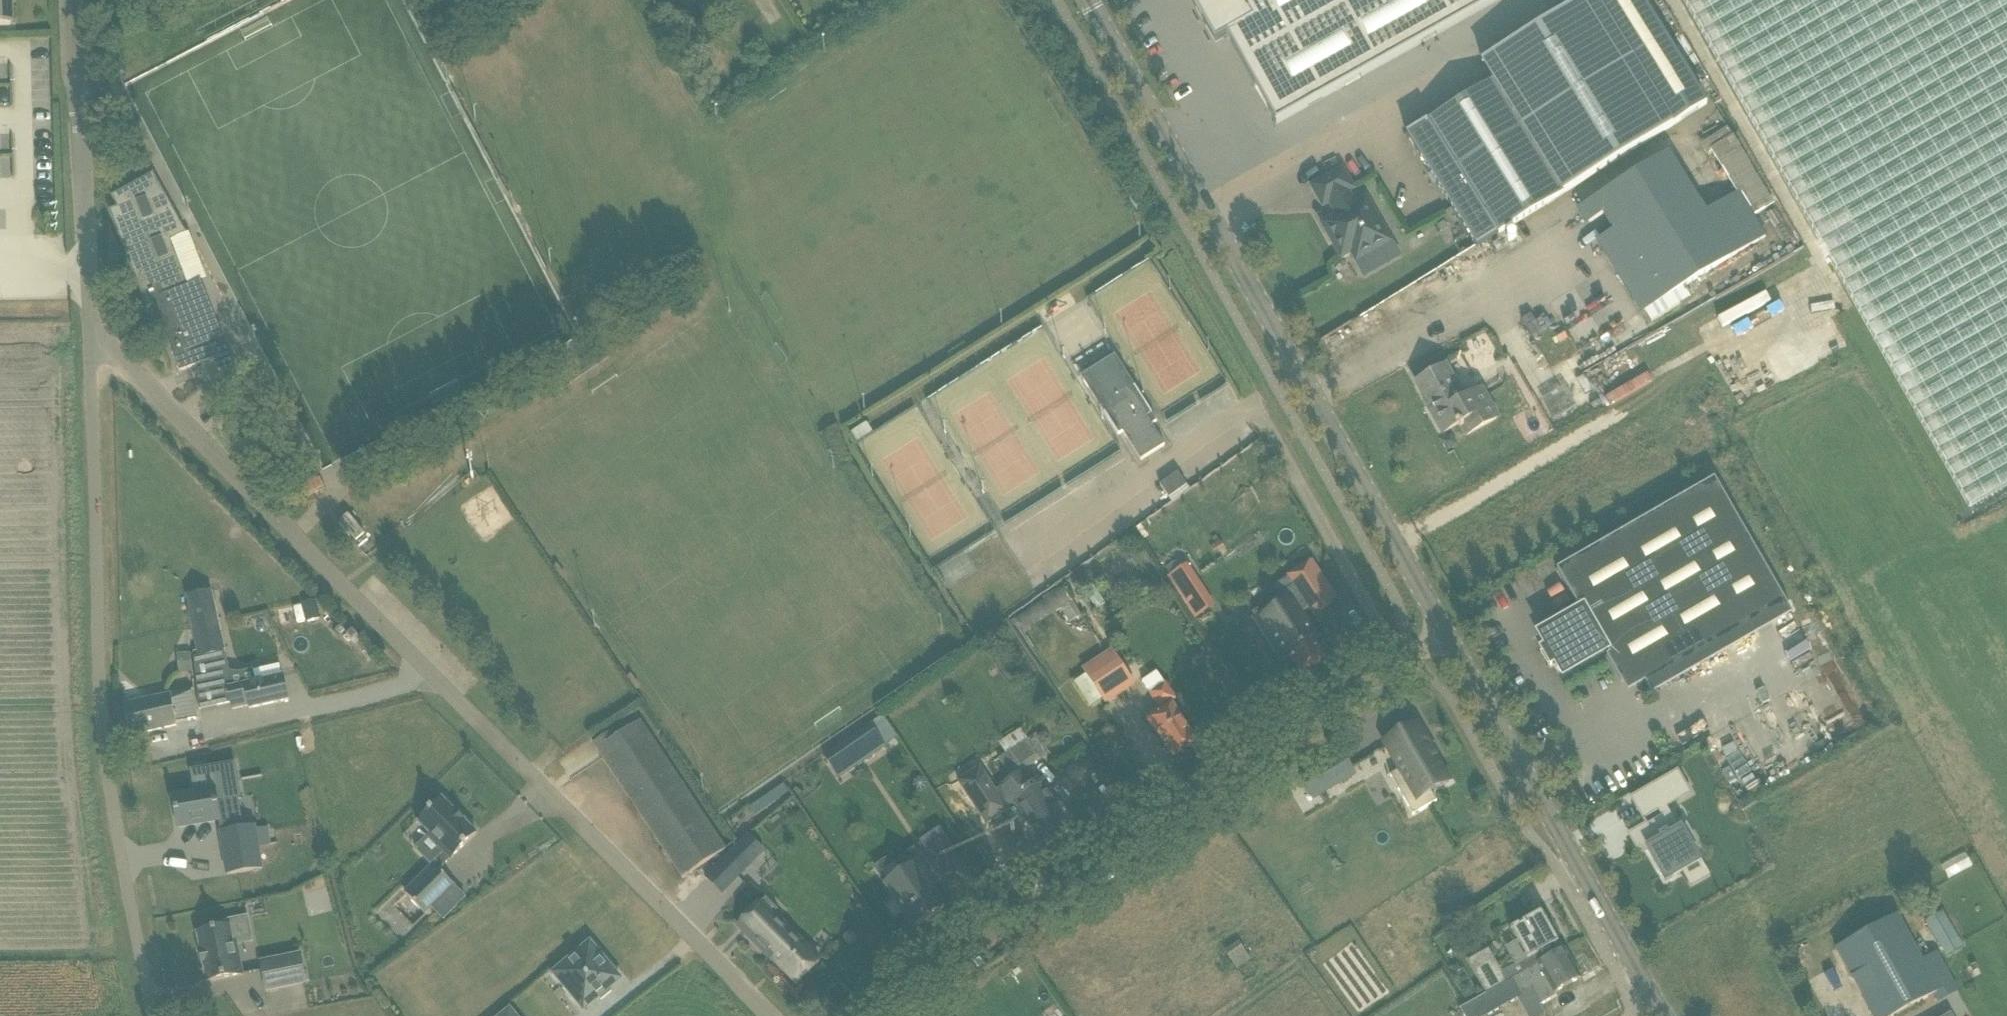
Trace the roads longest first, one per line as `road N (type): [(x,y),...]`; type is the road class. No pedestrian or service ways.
road 1 (unclassified): [(768,1015),(93,334)]
road 2 (tertiary): [(1443,635),(1089,0)]
road 3 (unclassified): [(161,1015),(106,734),(93,334)]
road 4 (unclassified): [(882,1015),(1443,635)]
road 5 (tertiary): [(1661,1015),(1443,635)]
road 6 (unclassified): [(93,334),(75,0)]

